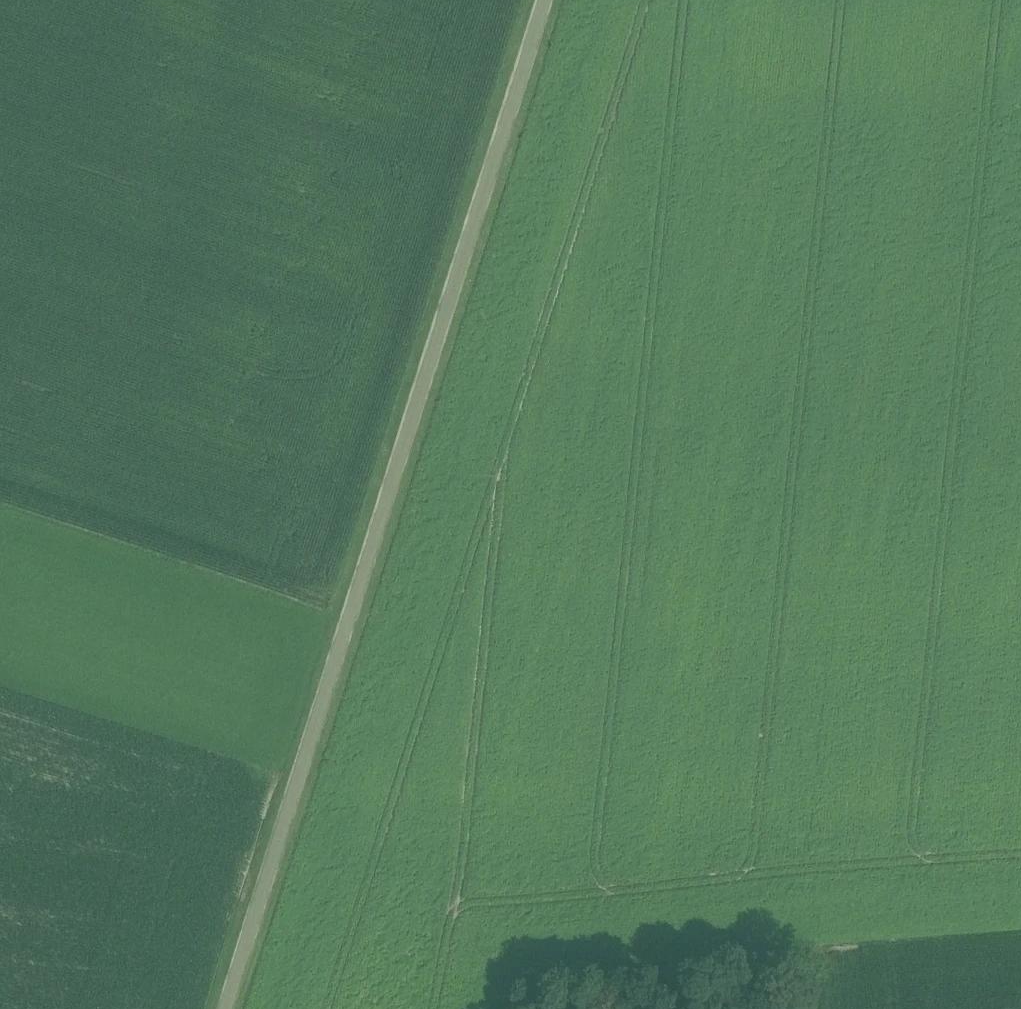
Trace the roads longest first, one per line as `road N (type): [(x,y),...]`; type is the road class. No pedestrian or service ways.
road 1 (unclassified): [(226,1008),(546,0)]

